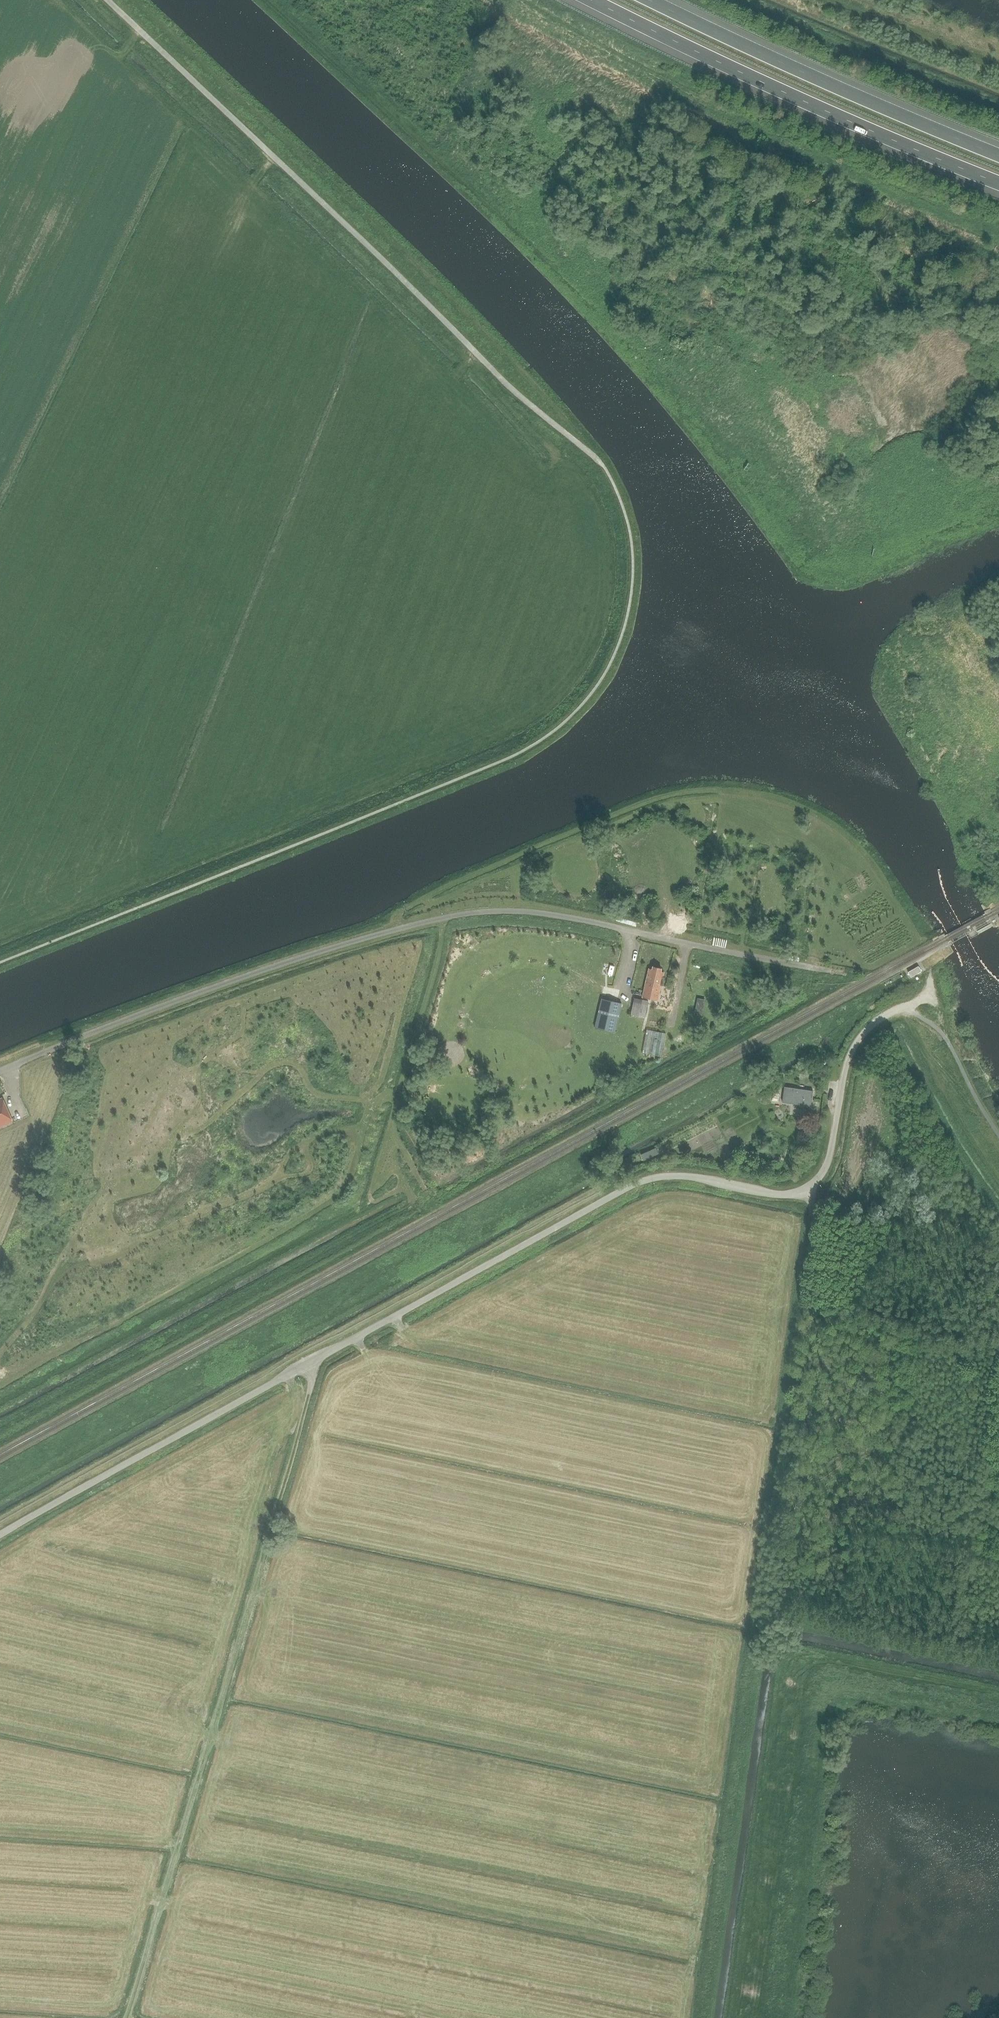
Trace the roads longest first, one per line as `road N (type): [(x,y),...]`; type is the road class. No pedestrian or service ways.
road 1 (unclassified): [(904,1007),(856,1043),(826,1167),(810,1187),(774,1194),(674,1176),(631,1186),(0,1536)]
road 2 (unclassified): [(0,1071),(272,967),(476,913),(559,917),(845,975)]
road 3 (track): [(309,1363),(313,1375),(280,1496),(126,2017)]
road 4 (motorway): [(588,0),(998,185)]
road 5 (motorway): [(998,156),(644,0)]

